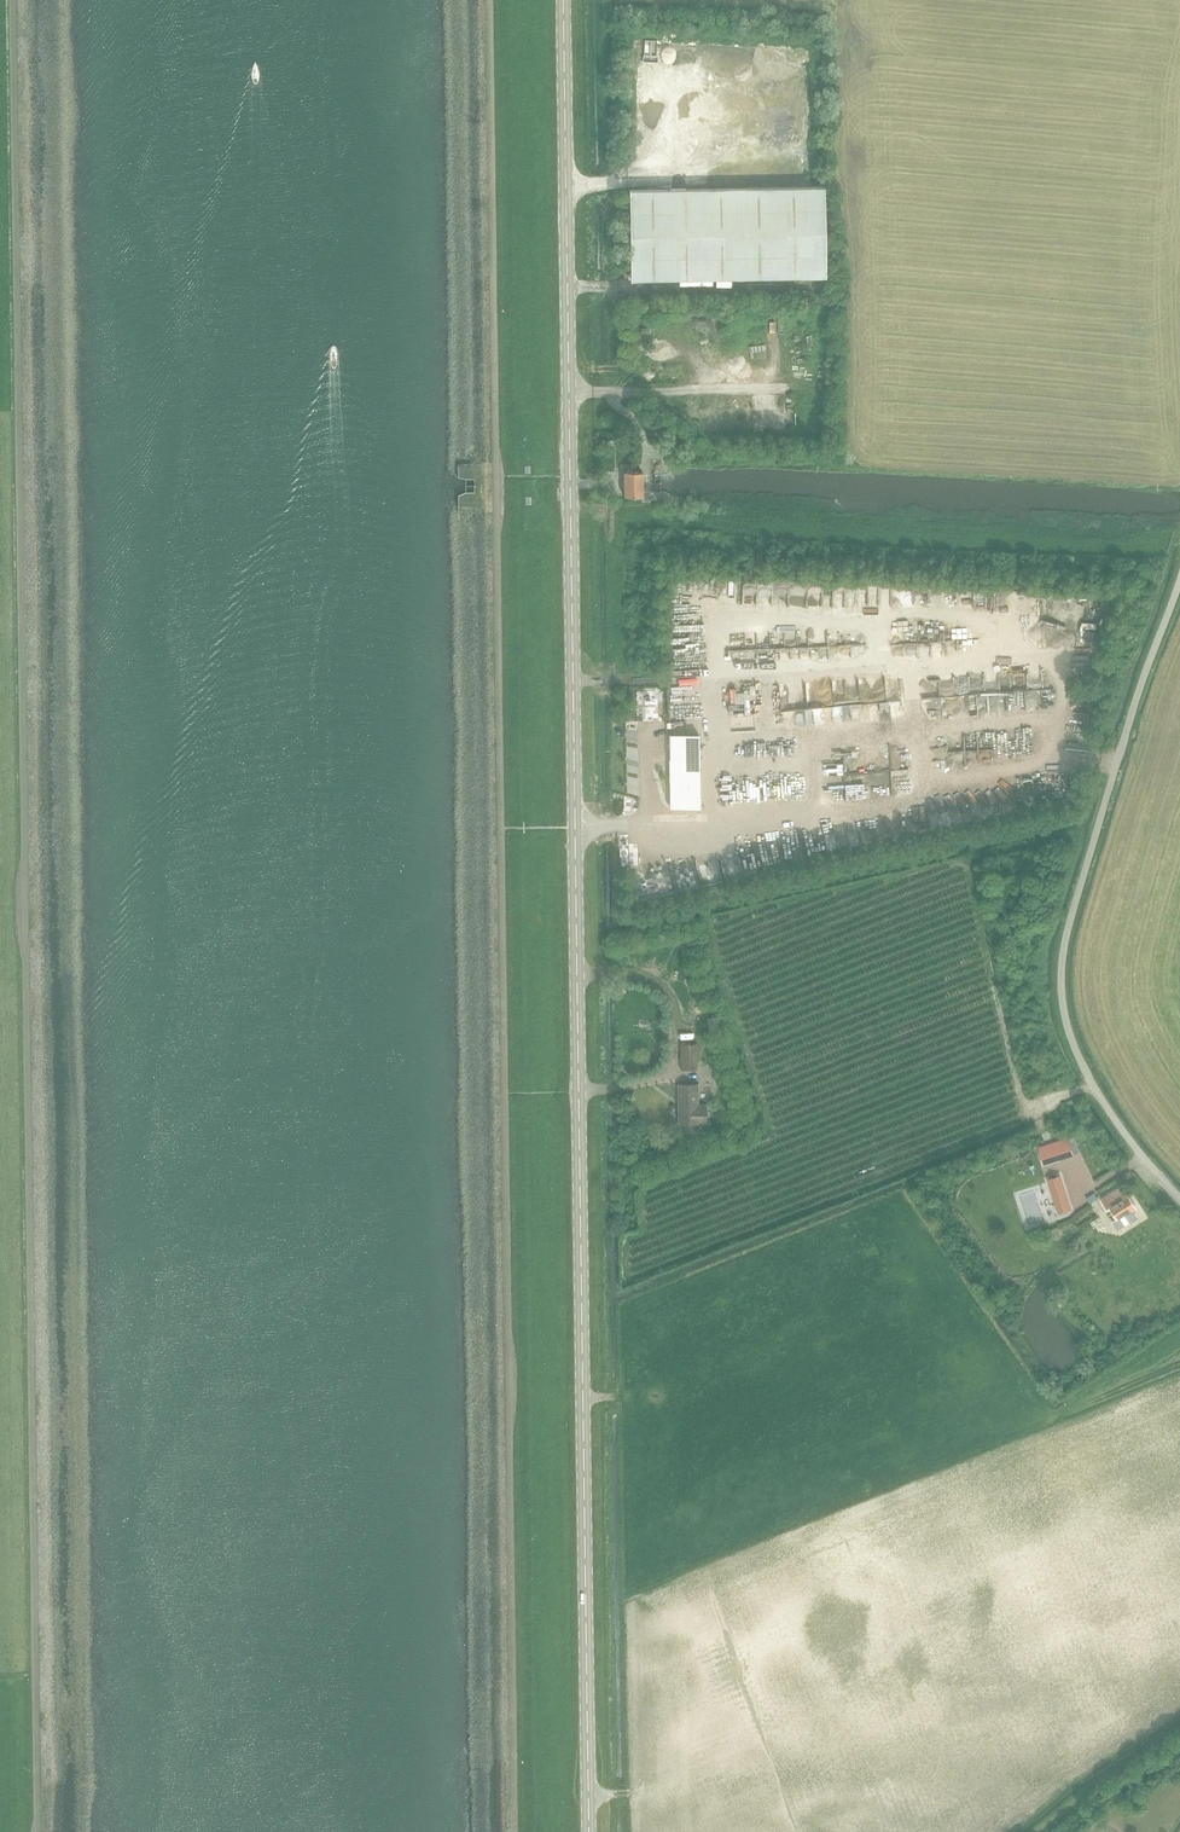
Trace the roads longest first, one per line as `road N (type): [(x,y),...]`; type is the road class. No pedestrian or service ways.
road 1 (tertiary): [(589,1831),(565,0)]
road 2 (unclassified): [(1179,1192),(1073,1038),(1067,979),(1075,928),(1179,578)]
road 3 (track): [(1179,534),(1141,546),(660,512)]

